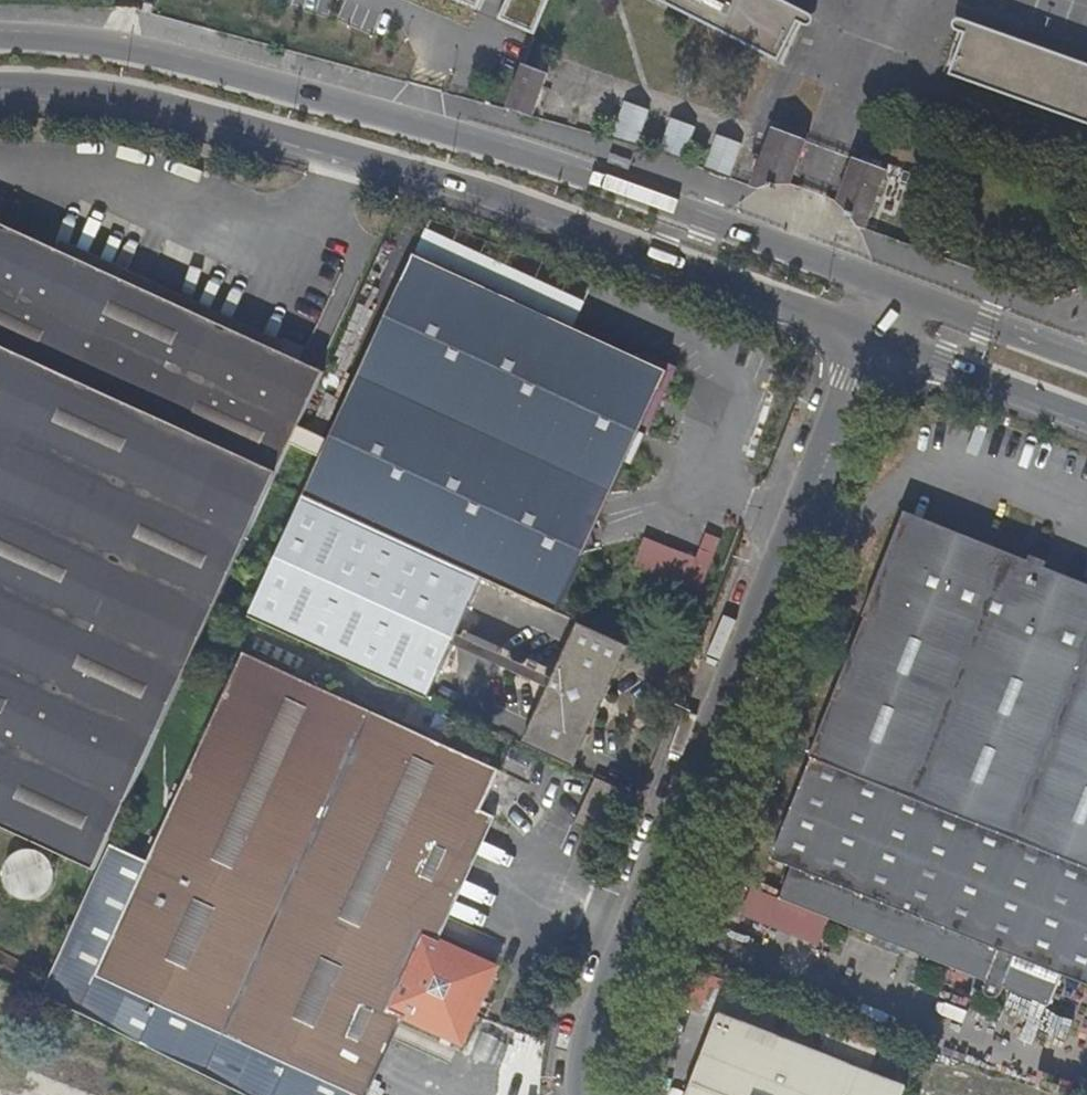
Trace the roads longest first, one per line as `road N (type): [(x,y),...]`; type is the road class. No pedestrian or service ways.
road 1 (secondary): [(883,290),(563,171),(164,61),(0,41)]
road 2 (secondary): [(0,83),(116,92),(320,143),(460,183),(866,329)]
road 3 (residential): [(583,1094),(600,1024),(683,808),(803,524),(866,329)]
road 4 (secondary): [(866,329),(1086,411)]
road 5 (secondary): [(1086,364),(883,290)]

